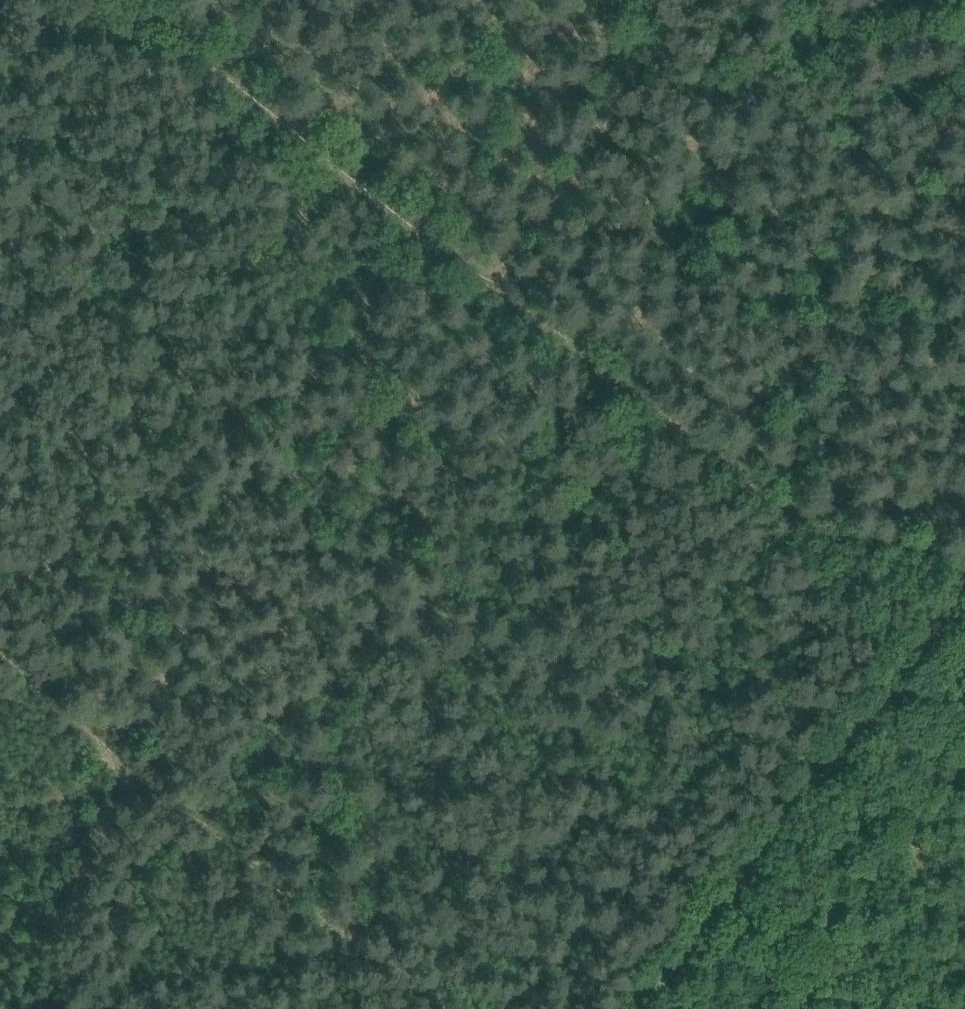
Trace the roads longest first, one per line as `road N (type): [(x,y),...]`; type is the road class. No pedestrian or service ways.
road 1 (track): [(636,1008),(937,620)]
road 2 (track): [(135,0),(294,134),(491,282)]

